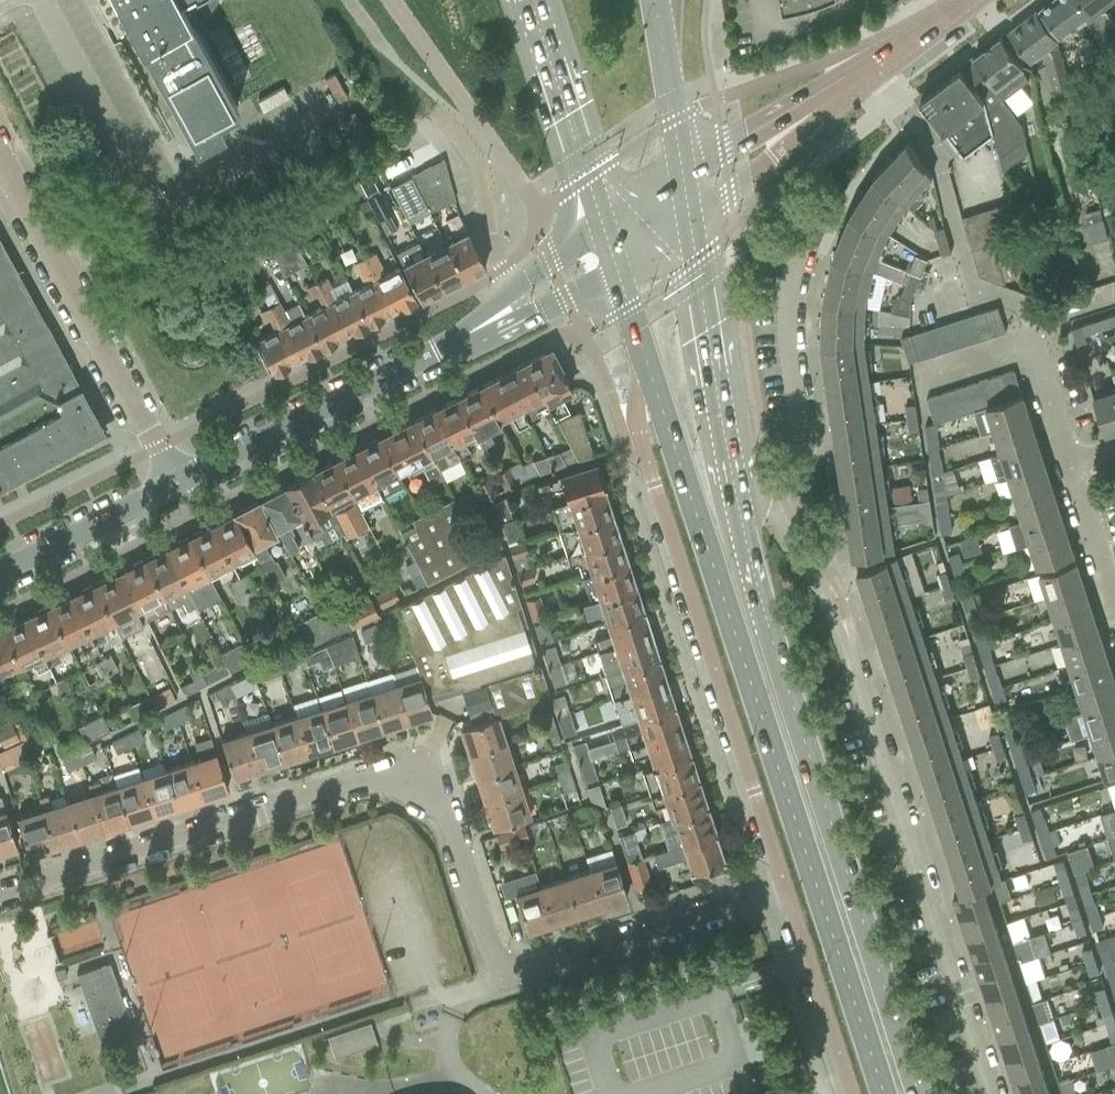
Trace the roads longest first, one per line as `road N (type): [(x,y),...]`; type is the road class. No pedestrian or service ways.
road 1 (primary): [(645,354),(881,1093)]
road 2 (primary): [(916,1093),(783,693),(734,485)]
road 3 (residential): [(993,1093),(847,643),(785,537)]
road 4 (residential): [(645,354),(633,426),(784,891)]
road 5 (residential): [(418,775),(440,794),(494,953),(502,965),(524,974),(784,891)]
road 6 (residential): [(0,897),(389,773),(418,775)]
road 7 (residential): [(0,164),(177,486)]
road 8 (tertiary): [(177,486),(481,326)]
road 9 (residential): [(785,537),(796,527),(804,458),(790,324),(802,258)]
road 10 (primary): [(734,485),(691,229)]
road 11 (primary): [(529,0),(601,223)]
road 12 (tertiary): [(795,125),(974,0)]
road 13 (residential): [(784,891),(850,1093)]
road 14 (tertiary): [(0,571),(177,486)]
road 15 (tertiary): [(601,223),(481,326)]
road 16 (tertiary): [(691,229),(774,161),(795,125)]
road 17 (tertiary): [(481,326),(538,315),(618,274)]
road 18 (residential): [(1114,606),(1070,467)]
road 19 (residential): [(1070,467),(1029,342)]
road 20 (tertiary): [(795,125),(750,133),(681,168)]

